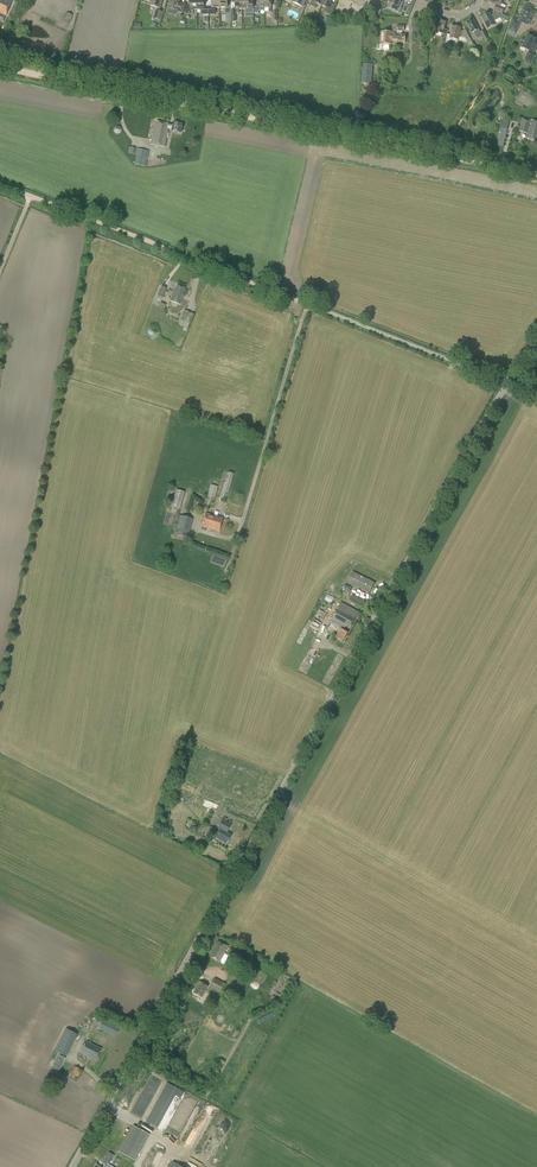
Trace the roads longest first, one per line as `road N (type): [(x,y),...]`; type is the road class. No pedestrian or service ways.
road 1 (unclassified): [(71,1166),(508,382),(536,344)]
road 2 (track): [(536,393),(0,184)]
road 3 (track): [(536,173),(0,68)]
road 4 (track): [(307,305),(240,529),(220,536)]

